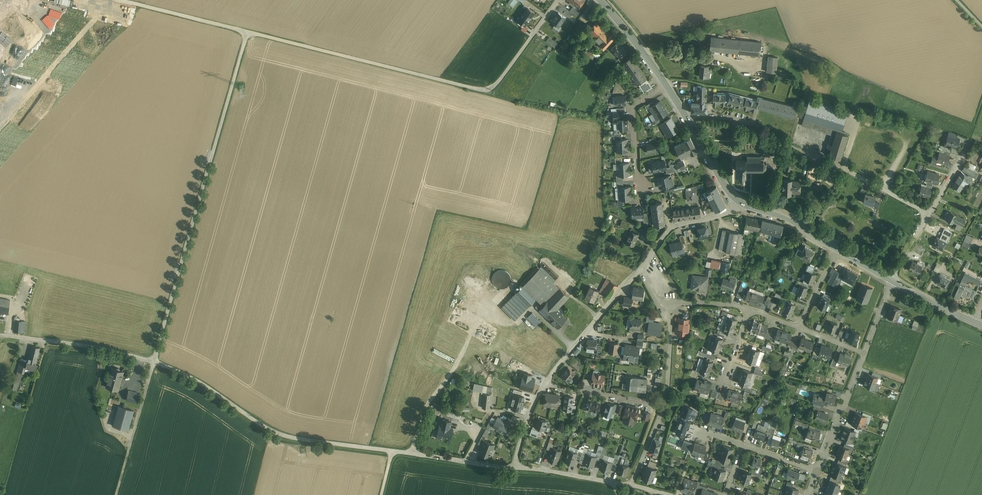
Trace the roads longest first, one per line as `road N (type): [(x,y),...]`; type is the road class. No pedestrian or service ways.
road 1 (unclassified): [(558,0),(502,79),(486,89),(247,32)]
road 2 (unclassified): [(154,362),(247,32)]
road 3 (unclassified): [(412,453),(279,435),(198,380),(154,362)]
road 4 (unclassified): [(154,362),(0,336)]
road 5 (track): [(117,494),(154,362)]
road 6 (tertiary): [(739,202),(666,86)]
road 7 (unclassified): [(247,32),(121,0)]
road 8 (residential): [(813,157),(929,213)]
road 9 (residential): [(865,353),(819,471)]
road 10 (residential): [(666,86),(632,108),(640,189)]
road 11 (residential): [(739,202),(672,228),(642,268)]
road 12 (residential): [(545,385),(665,404)]

